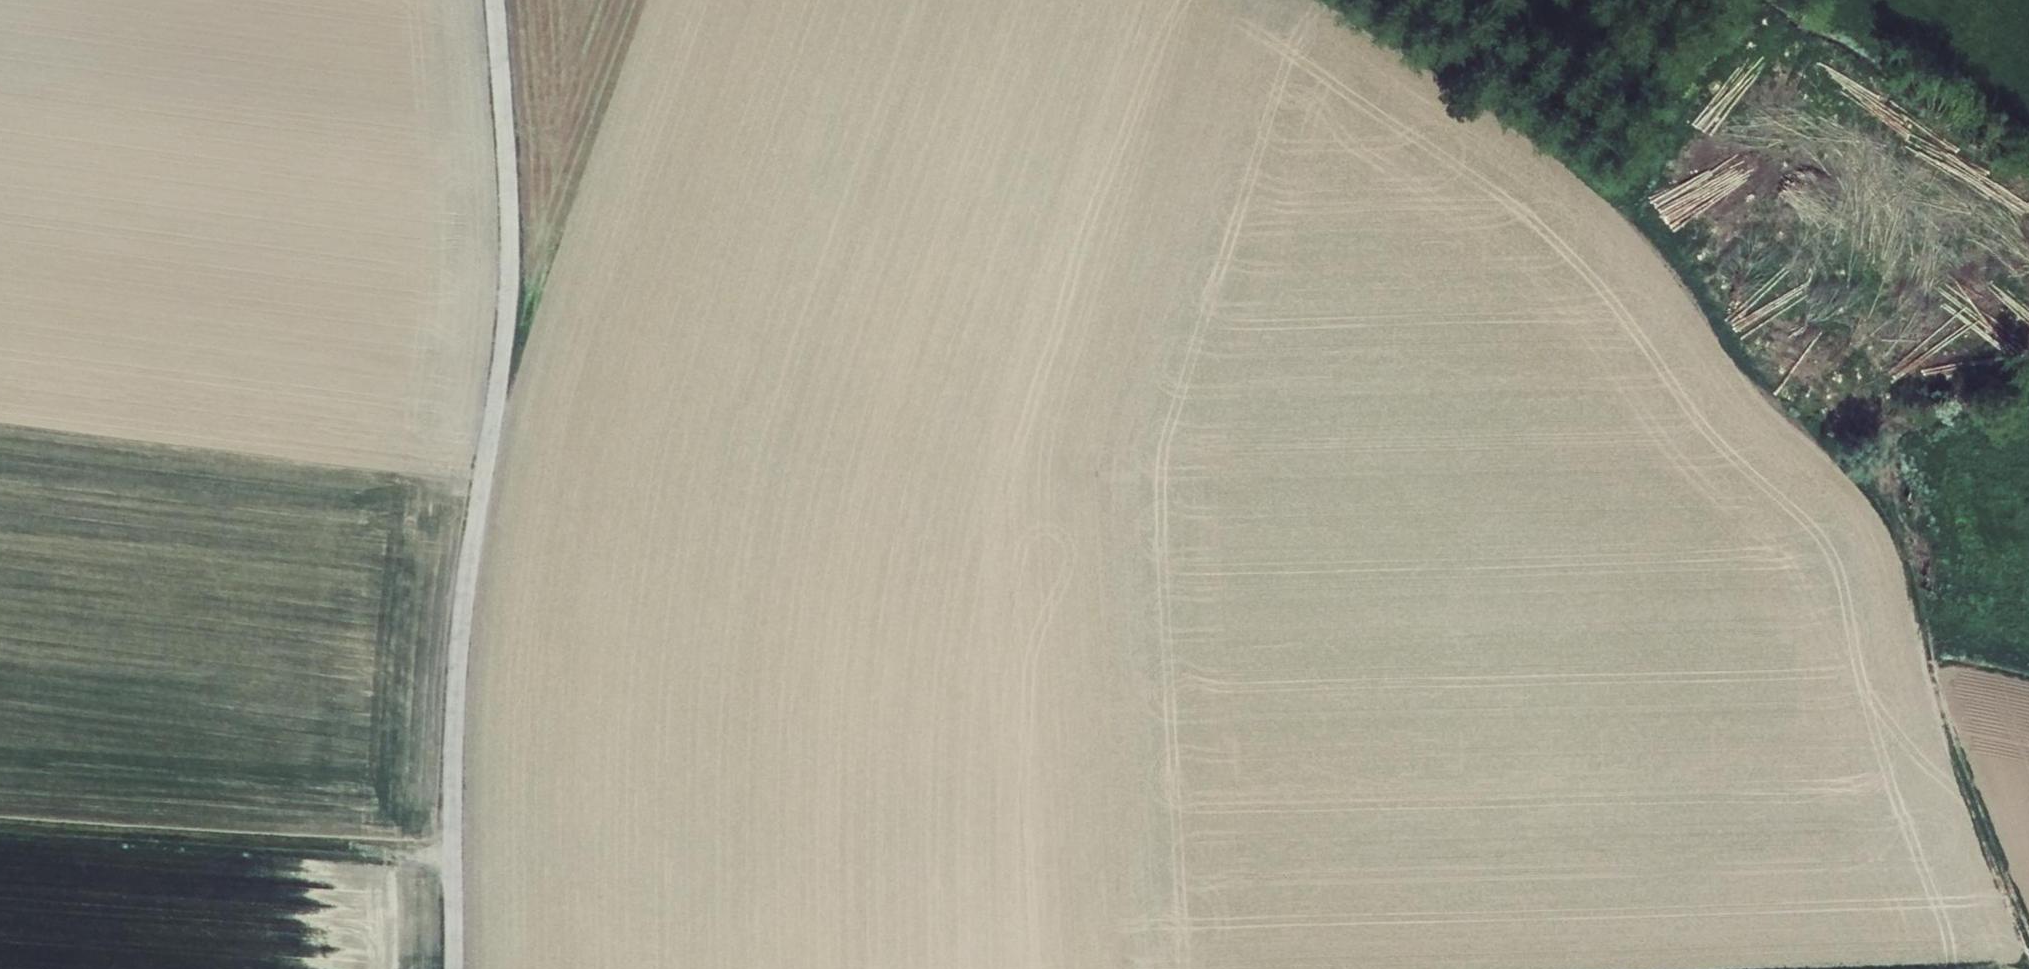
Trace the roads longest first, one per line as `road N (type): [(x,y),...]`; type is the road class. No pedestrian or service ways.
road 1 (track): [(504,0),(519,263),(473,606),(464,968)]
road 2 (track): [(2028,937),(1986,836),(1929,663),(1914,585)]

